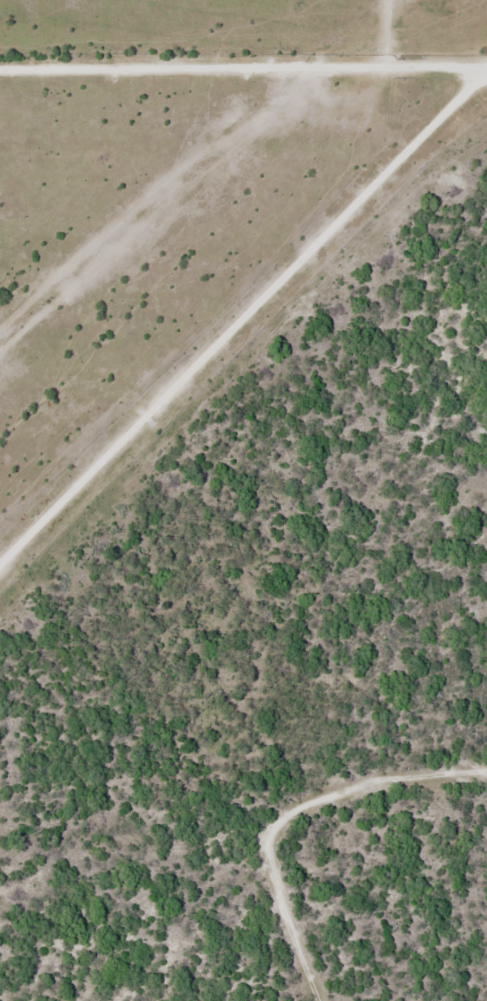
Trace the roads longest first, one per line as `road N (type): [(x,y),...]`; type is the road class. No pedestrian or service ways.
road 1 (residential): [(0,579),(39,549),(486,71)]
road 2 (track): [(0,68),(393,48),(486,64)]
road 3 (residential): [(486,806),(264,824)]
road 4 (residential): [(303,1000),(254,877),(264,824)]

